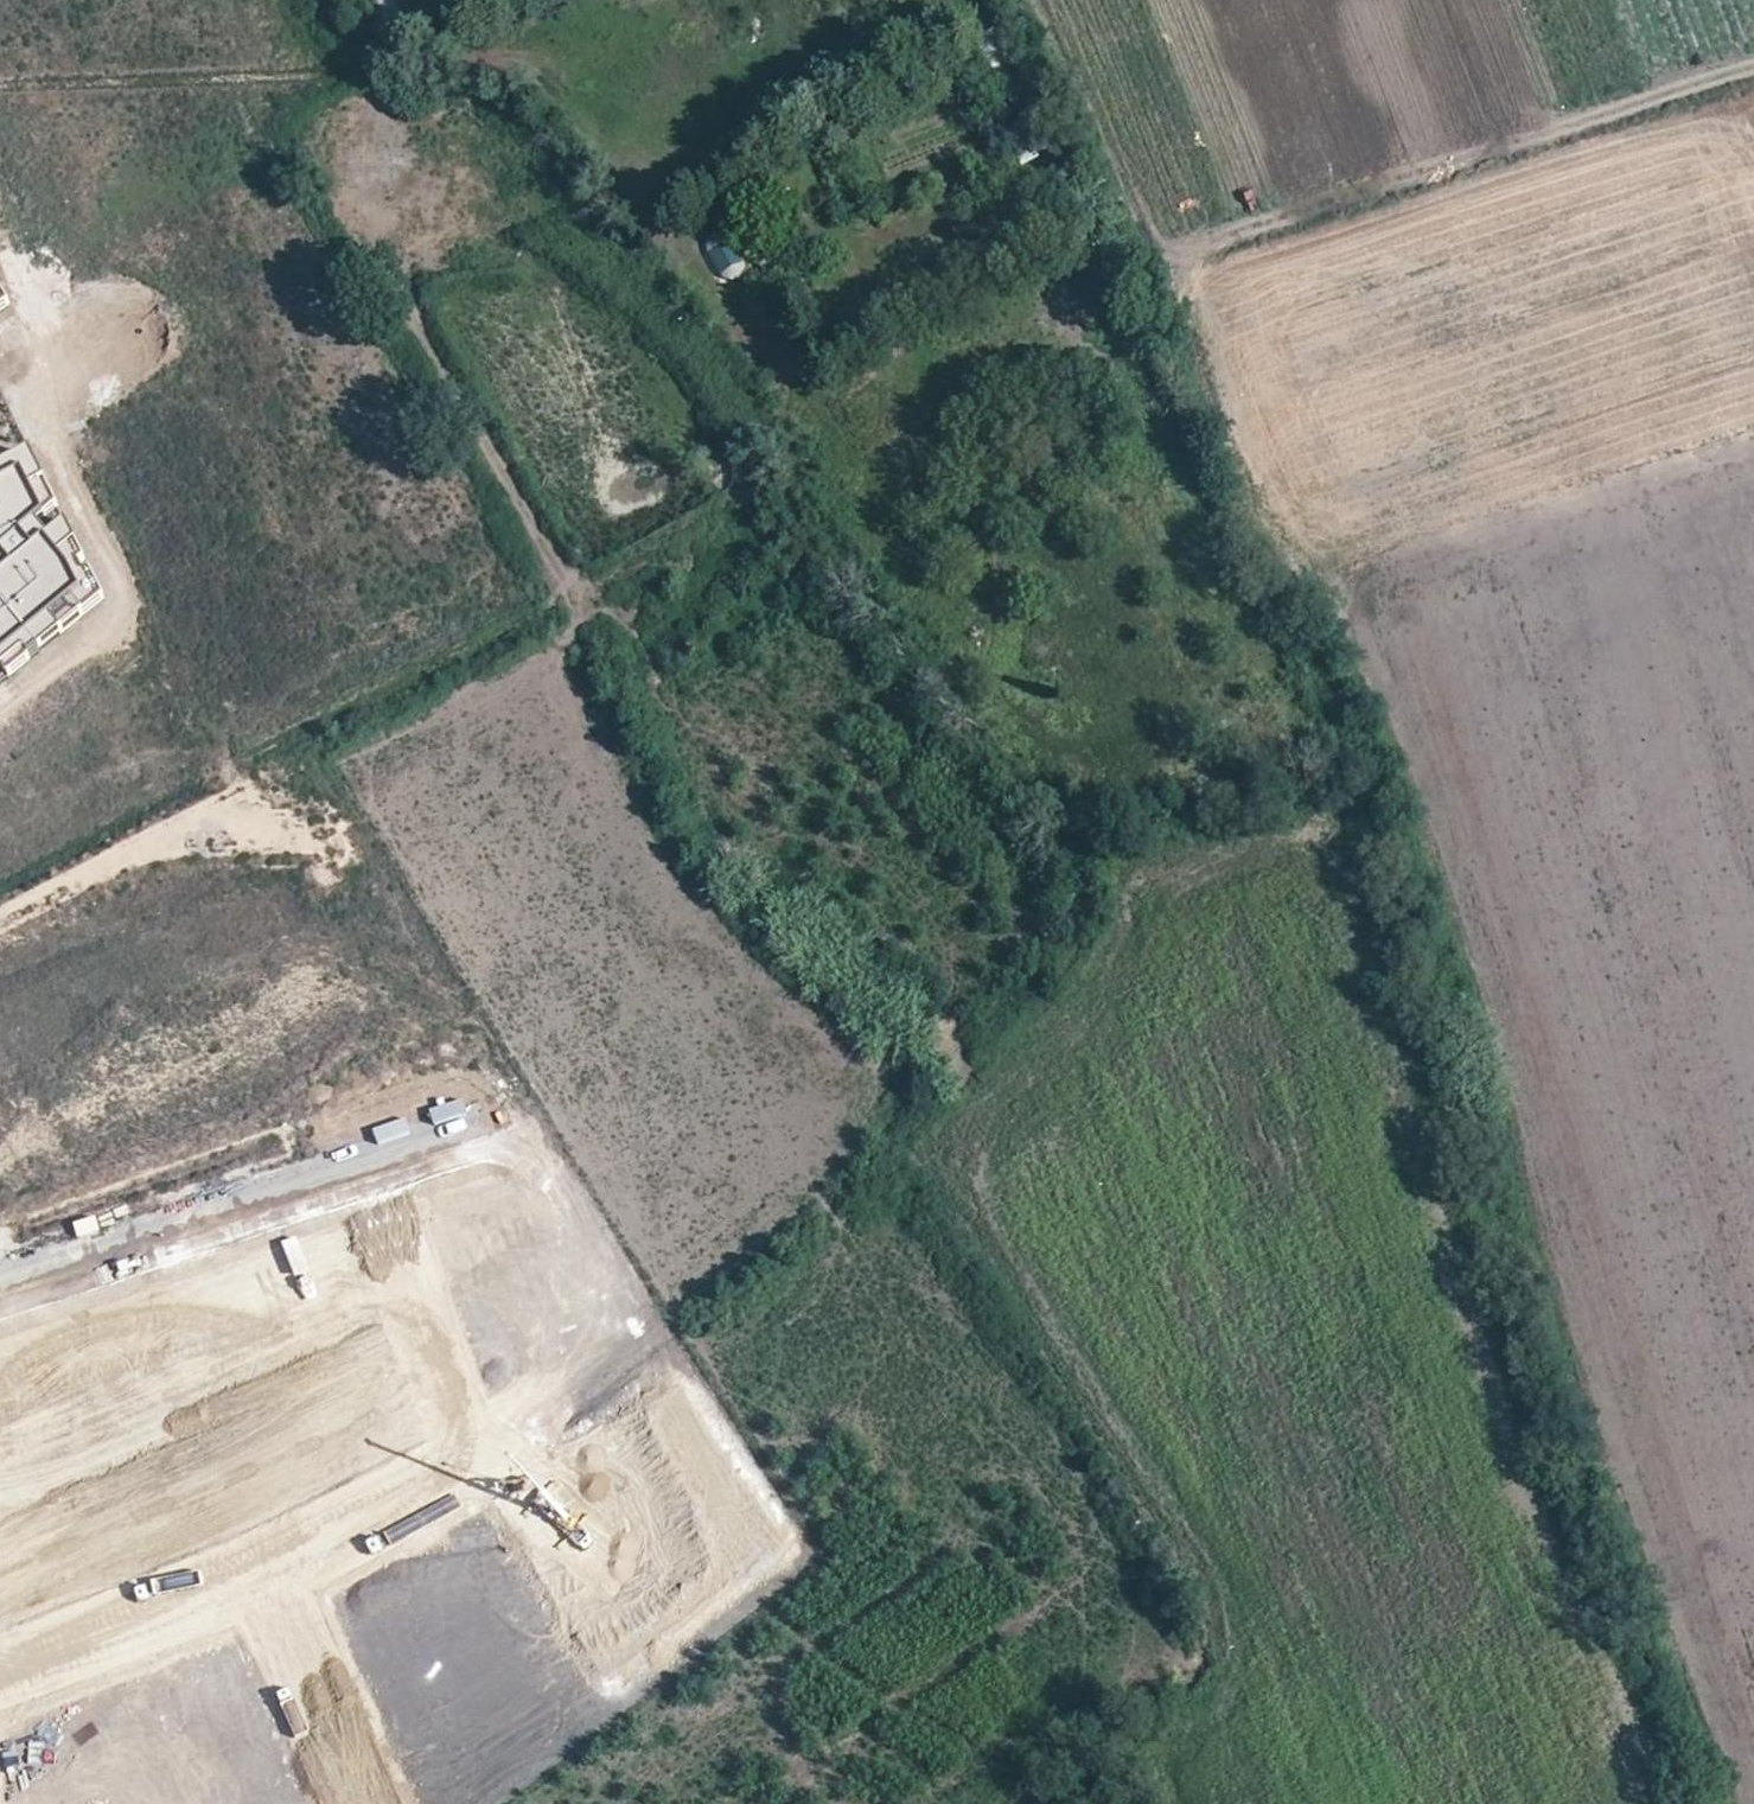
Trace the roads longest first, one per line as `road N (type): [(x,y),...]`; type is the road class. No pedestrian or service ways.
road 1 (residential): [(264,1565),(450,1464),(460,1442),(368,1161)]
road 2 (residential): [(0,1289),(368,1161)]
road 3 (residential): [(0,1668),(264,1565)]
road 4 (residential): [(363,1803),(264,1565)]

